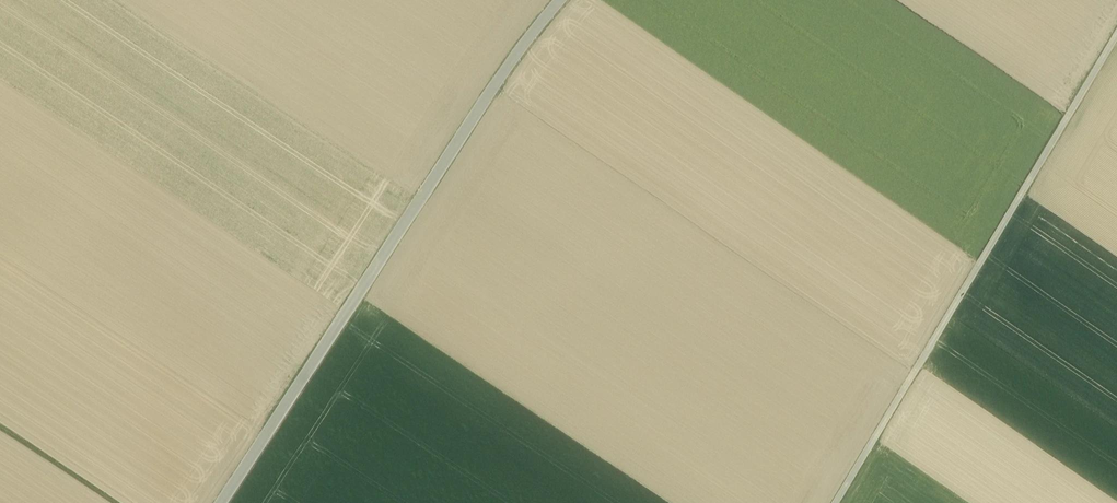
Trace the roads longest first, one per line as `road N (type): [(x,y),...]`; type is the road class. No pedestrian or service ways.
road 1 (unclassified): [(221,502),(522,46),(561,0)]
road 2 (track): [(834,502),(1116,33)]
road 3 (track): [(108,502),(0,432)]

